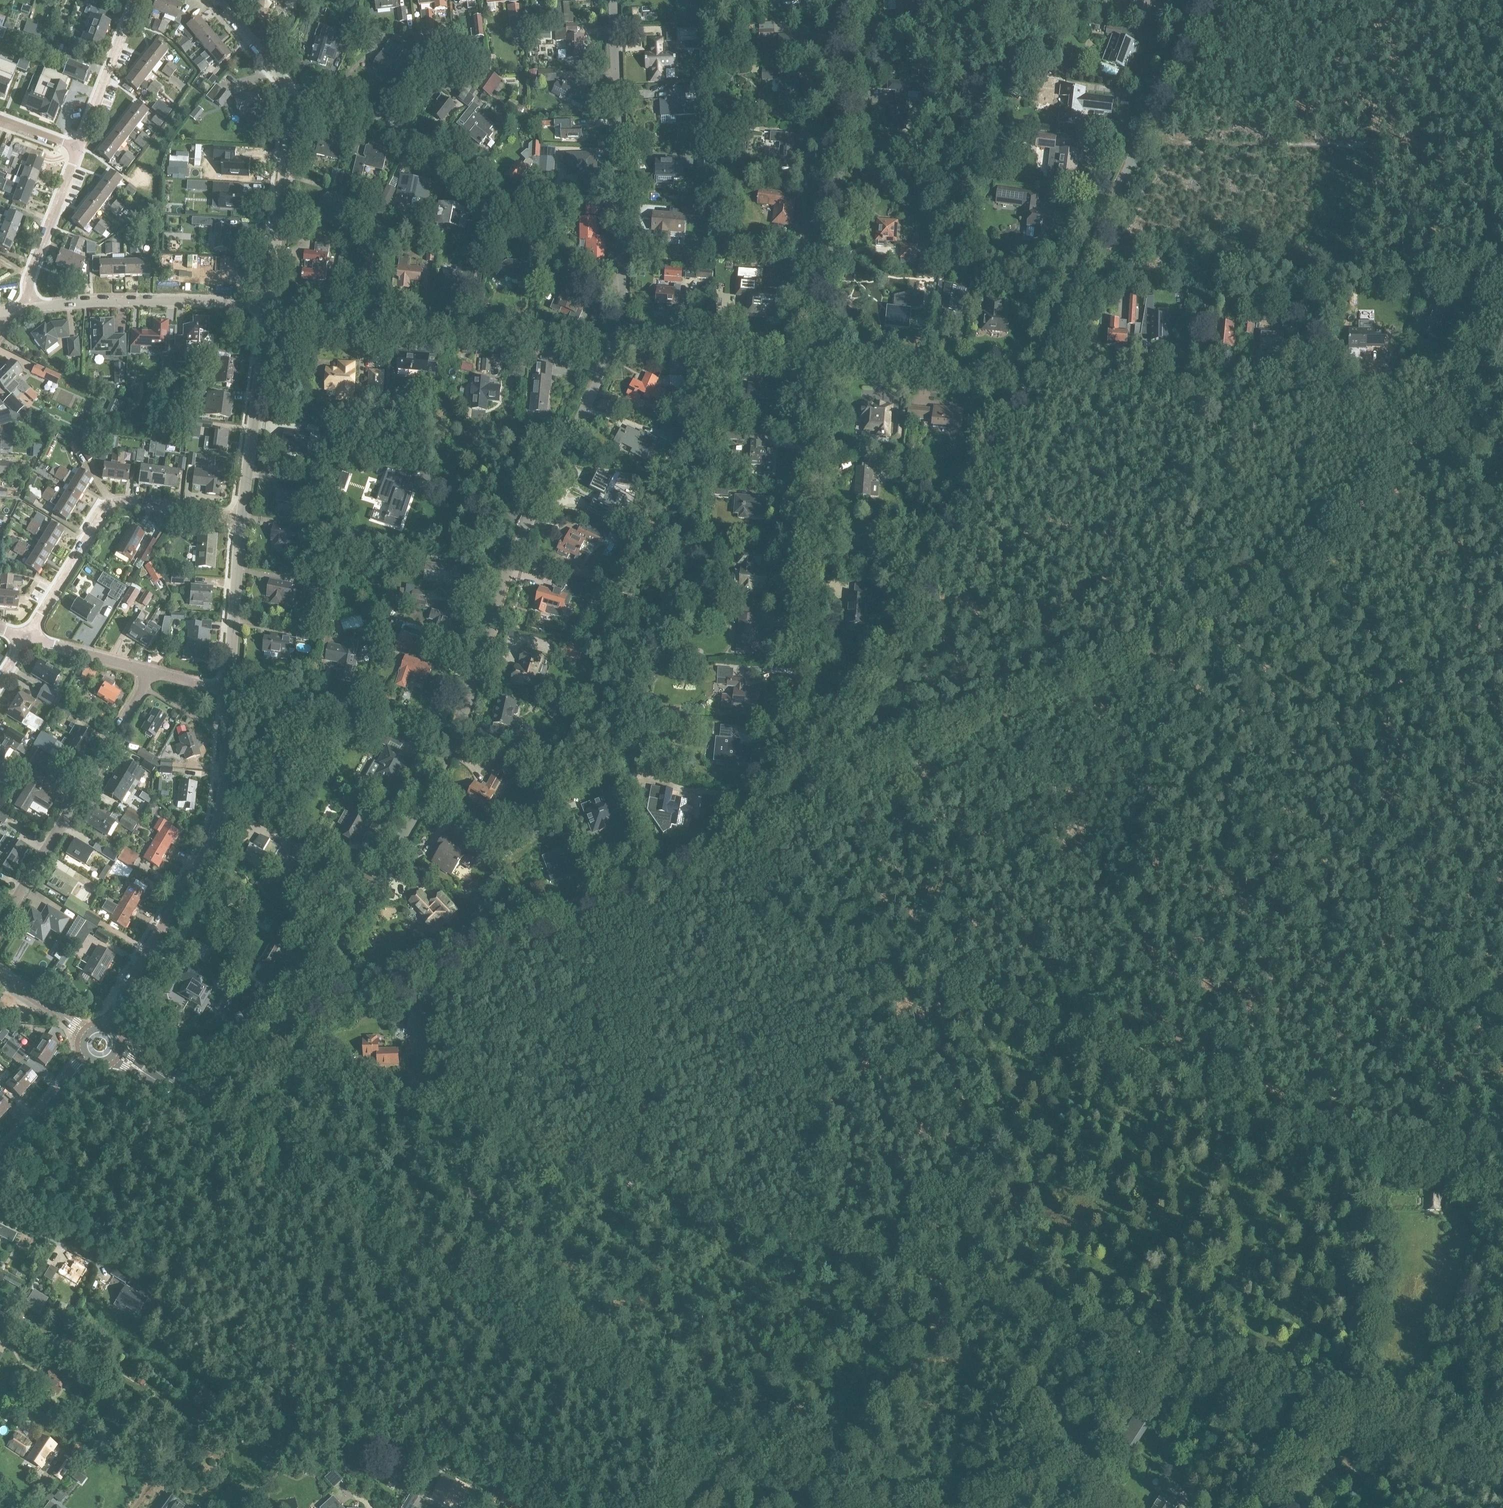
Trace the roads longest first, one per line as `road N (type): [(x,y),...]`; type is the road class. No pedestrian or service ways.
road 1 (track): [(1326,1414),(234,1057),(218,1039)]
road 2 (unclassified): [(302,1017),(402,984),(713,853),(791,805),(824,358)]
road 3 (track): [(1502,1141),(1137,887),(1218,390)]
road 4 (unclassified): [(302,1017),(461,735),(498,594),(616,340)]
road 5 (secondary): [(714,1436),(160,1082)]
road 6 (track): [(1326,1414),(1340,1370),(1330,1304),(1346,1254),(1341,1228),(1320,1208),(1270,1189),(1236,1148),(1163,1128),(1154,1169),(1170,1194),(1201,1198),(1215,1166)]
road 7 (track): [(1108,1061),(1137,887),(800,800)]
road 8 (track): [(1034,374),(810,788)]
road 9 (track): [(969,845),(942,987),(656,877)]
road 10 (track): [(1215,602),(829,787),(810,788)]
road 11 (track): [(1502,286),(1466,387),(1303,565),(1215,602)]
road 12 (unclassified): [(1466,387),(1332,398),(1034,374)]
road 13 (unclassified): [(1034,374),(1195,0)]
road 14 (track): [(1163,1128),(1074,1099),(1060,1103),(1047,1180),(1060,1281),(1160,1314)]
road 15 (residential): [(621,288),(596,288),(509,204),(391,119),(294,91)]
road 16 (unclassified): [(824,358),(840,170),(839,0)]
road 17 (track): [(1145,129),(1502,130)]
road 18 (residential): [(616,340),(268,307)]
road 19 (track): [(1502,757),(1215,602)]
road 20 (track): [(740,912),(626,1183)]
road 21 (residential): [(0,925),(149,672)]
road 22 (track): [(880,960),(793,1238)]
road 23 (track): [(1418,838),(1370,955),(1368,980),(1299,1100)]
road 24 (residential): [(621,288),(613,0)]
road 25 (residential): [(27,637),(107,509),(120,504),(242,519)]
road 26 (track): [(1368,963),(1151,800)]
road 27 (track): [(1502,880),(1364,803),(1362,762),(1390,702)]
road 28 (residential): [(30,307),(92,301),(268,307)]
road 29 (residential): [(204,1443),(0,1334)]
road 30 (track): [(1377,1431),(1381,1213)]
road 31 (residential): [(268,307),(294,91)]
road 32 (residential): [(242,519),(268,307)]
road 33 (unclassified): [(1034,374),(824,358)]
road 34 (residential): [(824,358),(622,340)]
road 35 (track): [(1502,1468),(1326,1414)]
road 36 (residential): [(229,694),(242,519)]
road 37 (unclassified): [(121,999),(211,849)]
road 38 (track): [(1282,574),(1435,647)]
road 39 (residential): [(30,307),(29,280),(78,150)]
road 40 (track): [(1175,1196),(1155,1357)]
road 41 (residential): [(78,150),(135,0)]
road 42 (residential): [(211,849),(222,824),(229,694)]
road 43 (track): [(1253,968),(1207,1104)]
road 44 (secondary): [(828,1507),(714,1436)]
road 45 (residential): [(149,672),(27,637)]

